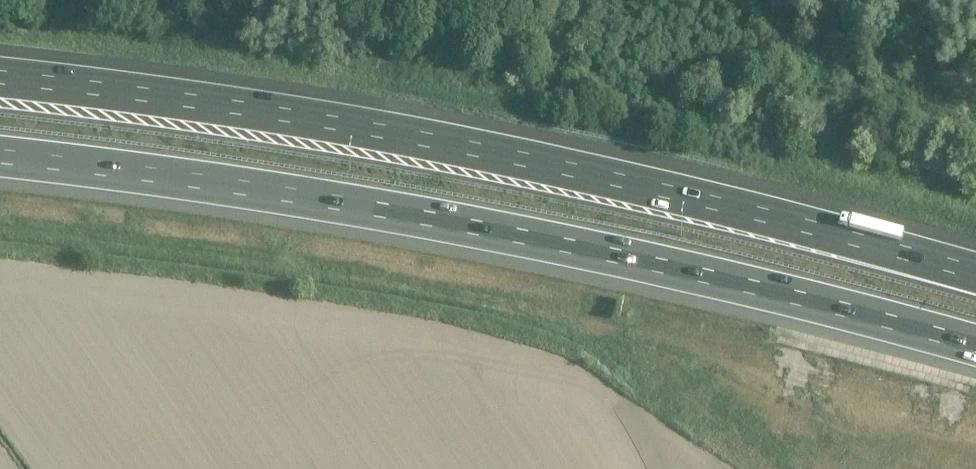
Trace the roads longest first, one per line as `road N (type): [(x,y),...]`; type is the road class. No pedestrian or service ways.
road 1 (motorway): [(975,271),(376,128),(0,77)]
road 2 (motorway): [(0,157),(372,203),(774,286),(975,339)]

